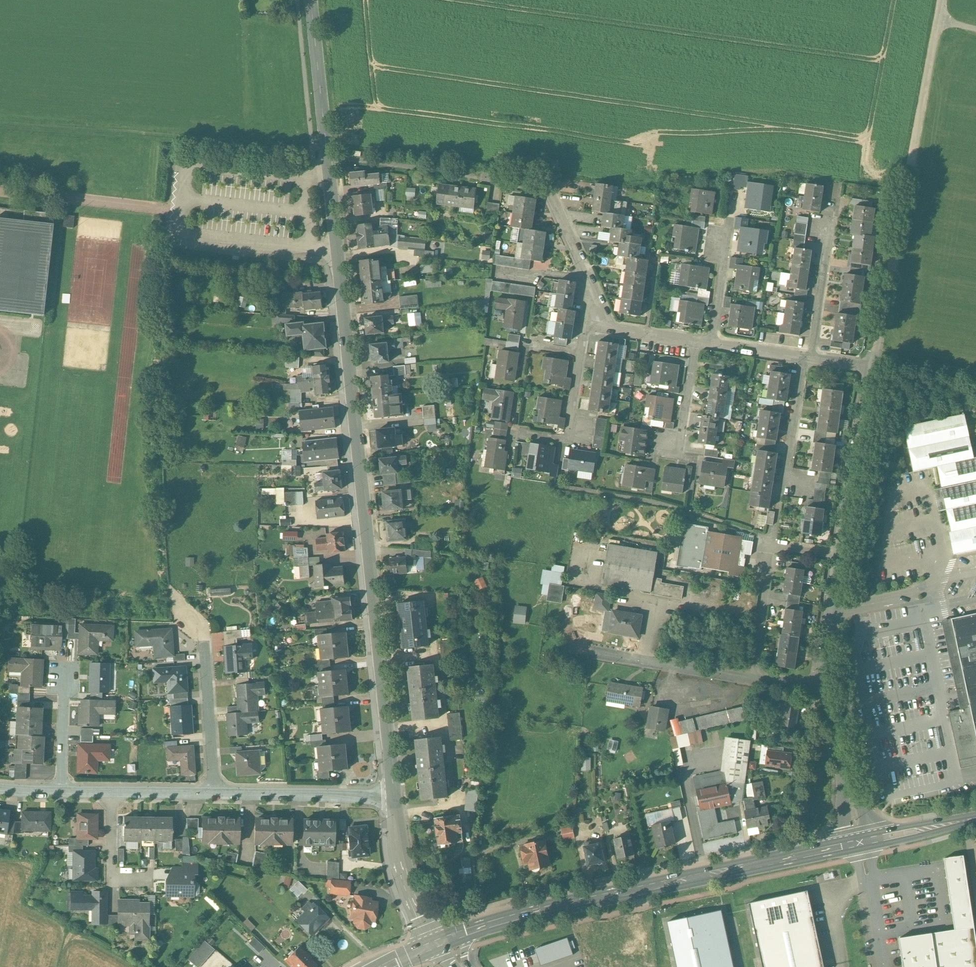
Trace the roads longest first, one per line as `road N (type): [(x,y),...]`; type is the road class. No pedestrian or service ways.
road 1 (secondary): [(394,792),(328,154)]
road 2 (primary): [(470,929),(604,893),(857,846)]
road 3 (unclassified): [(941,23),(875,365)]
road 4 (residential): [(838,548),(773,537),(756,676)]
road 5 (unclassified): [(875,365),(838,548)]
road 6 (residential): [(217,791),(394,792)]
road 7 (residential): [(483,177),(547,187),(589,280)]
road 8 (residential): [(594,650),(756,676)]
road 9 (unclassified): [(824,686),(857,846)]
road 10 (secondary): [(441,940),(407,877),(394,792)]
road 11 (residential): [(205,639),(217,791)]
road 12 (unclassified): [(838,548),(824,686)]
road 13 (residential): [(801,482),(791,469),(813,356)]
road 14 (residential): [(526,434),(569,437),(584,352)]
road 15 (residential): [(831,229),(813,356)]
road 16 (residential): [(150,878),(113,878),(113,791)]
road 17 (primary): [(857,846),(975,820)]

